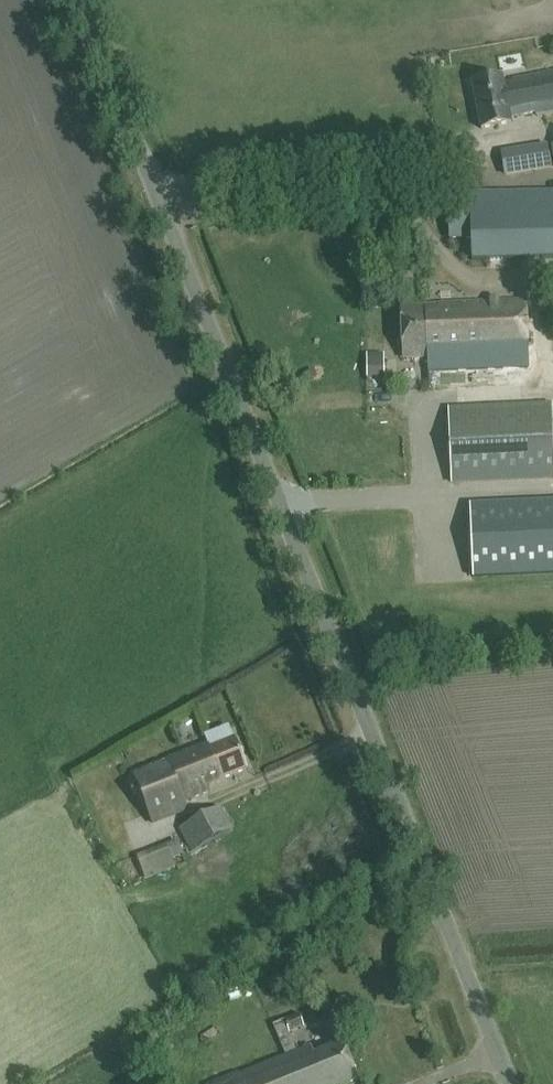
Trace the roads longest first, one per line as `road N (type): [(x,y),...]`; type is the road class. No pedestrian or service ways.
road 1 (unclassified): [(510,1083),(81,0)]

